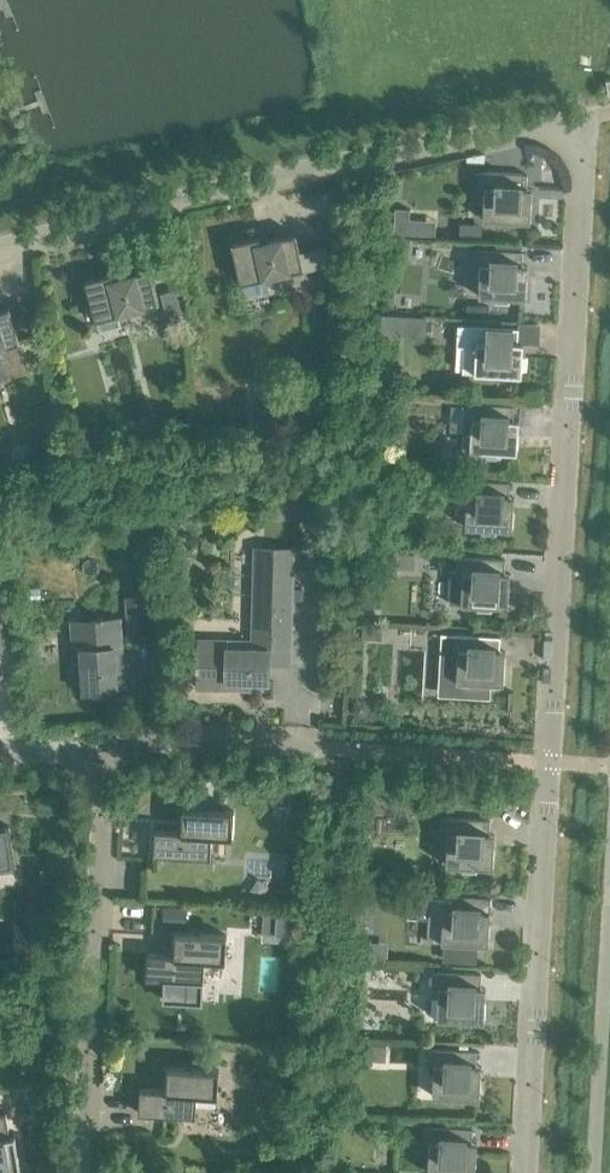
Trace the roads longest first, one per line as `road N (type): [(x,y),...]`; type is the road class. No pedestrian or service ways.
road 1 (residential): [(0,251),(199,197),(530,130),(578,146),(579,255),(526,1172)]
road 2 (residential): [(87,1172),(102,755)]
road 3 (residential): [(102,755),(329,752)]

